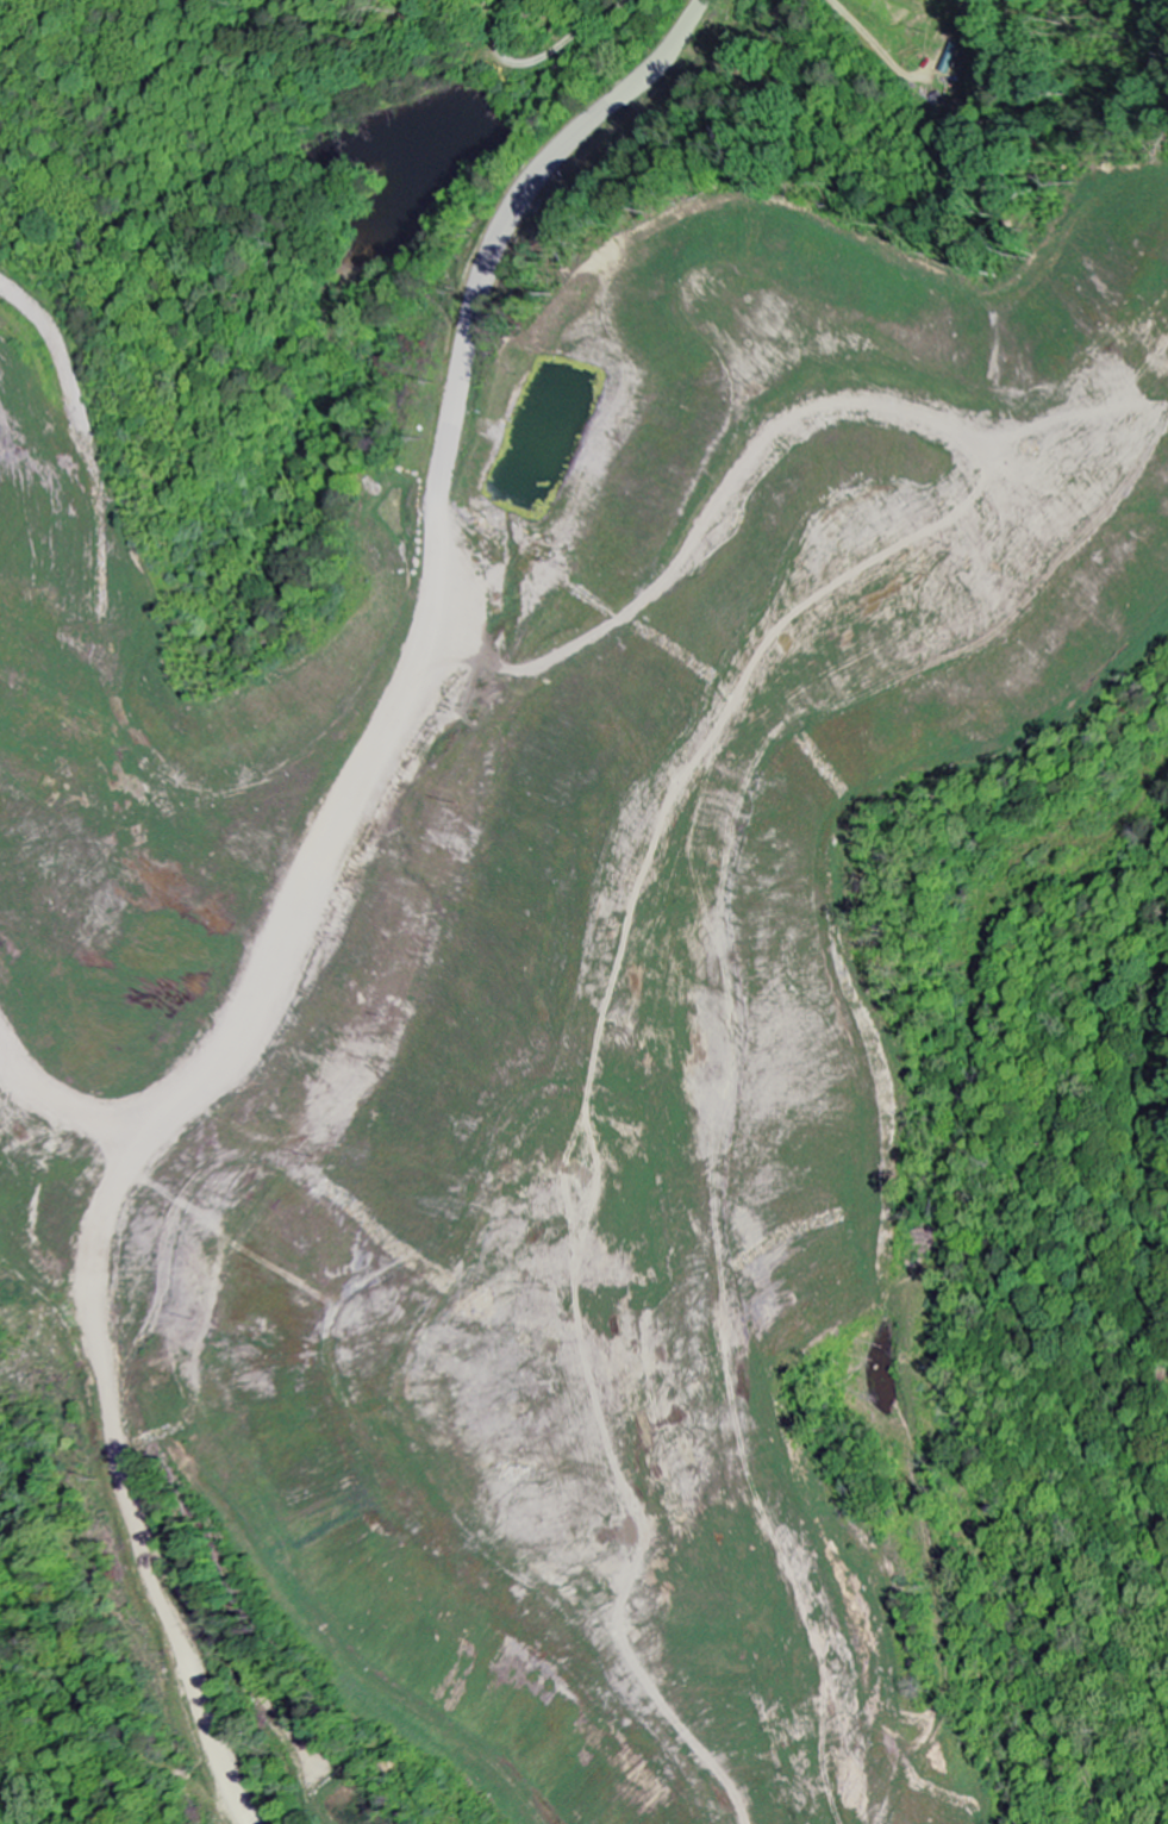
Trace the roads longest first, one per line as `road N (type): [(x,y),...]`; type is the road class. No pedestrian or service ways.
road 1 (residential): [(242,1823),(186,1686),(74,1345),(18,1218),(6,1160),(12,1102),(57,994),(110,914),(170,849),(317,741),(381,656),(414,567),(480,269),(507,207),(576,126),(734,0)]
road 2 (residential): [(152,1587),(132,1588),(102,1517),(0,1385)]

